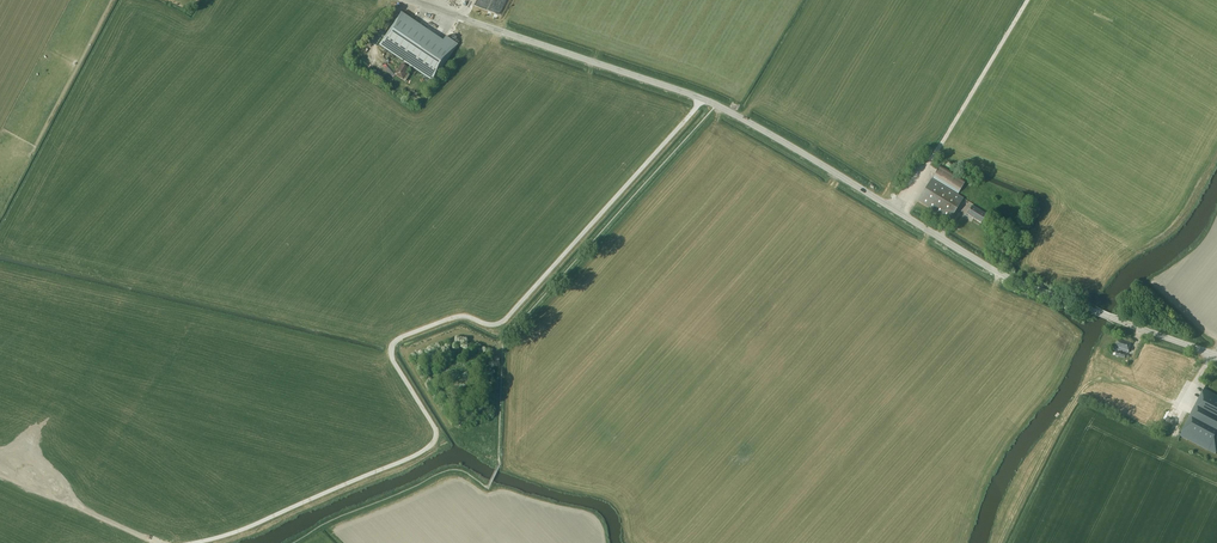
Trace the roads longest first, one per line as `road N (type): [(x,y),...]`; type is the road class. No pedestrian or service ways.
road 1 (tertiary): [(1216,355),(1009,278),(717,104),(411,0)]
road 2 (track): [(705,99),(502,322),(461,316),(397,339),(393,362),(436,431),(432,444),(193,542)]

